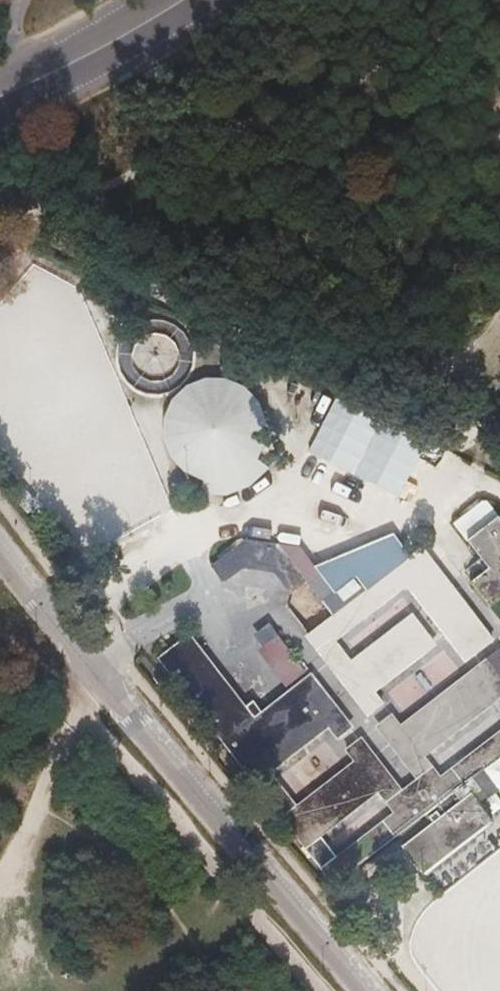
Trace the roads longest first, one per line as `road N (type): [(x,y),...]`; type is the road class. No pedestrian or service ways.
road 1 (unclassified): [(0,545),(362,990)]
road 2 (tertiary): [(181,0),(0,97)]

